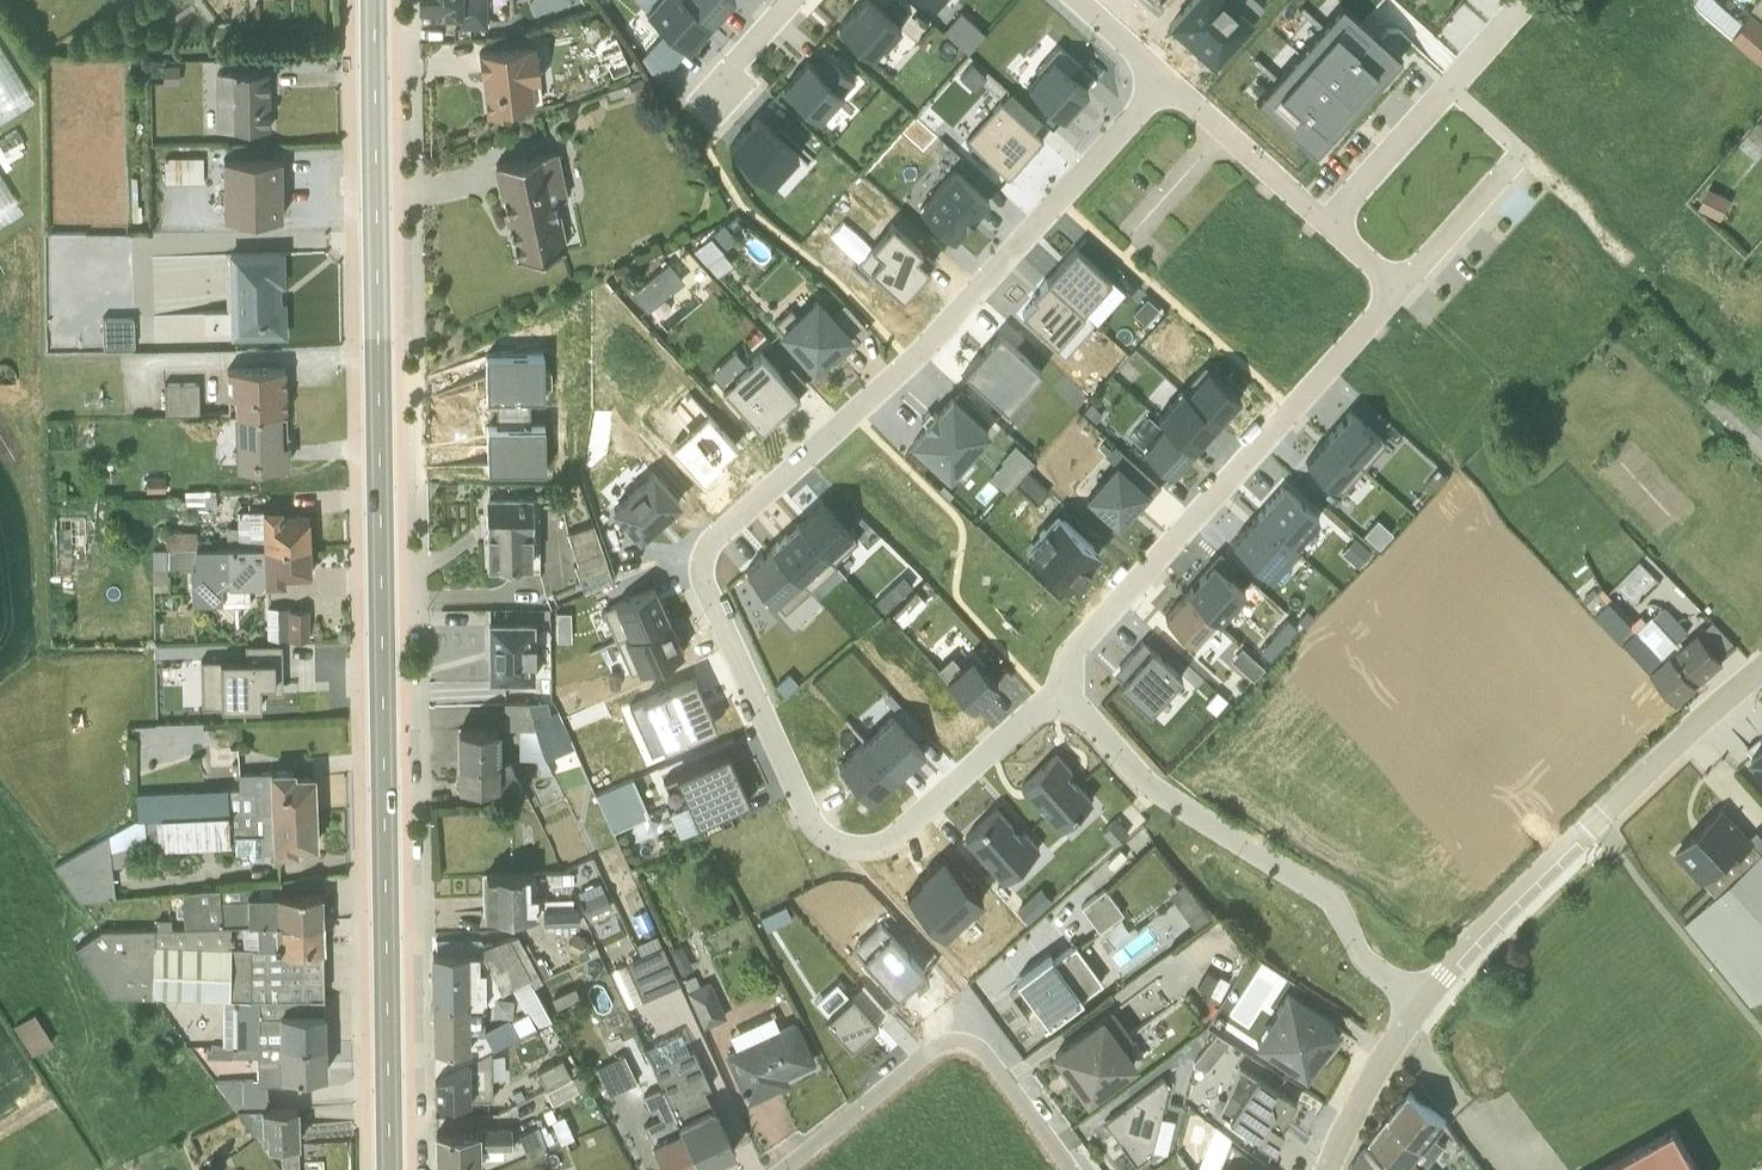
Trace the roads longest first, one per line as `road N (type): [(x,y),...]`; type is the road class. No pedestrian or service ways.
road 1 (residential): [(1168,80),(912,360),(723,532),(704,564),(803,812),(832,842),(890,843),(1041,706),(1065,698)]
road 2 (primary): [(372,0),(389,1169)]
road 3 (residential): [(1065,698),(1072,648),(1397,291)]
road 4 (residential): [(1420,1000),(1594,809),(1761,664)]
road 5 (residential): [(1420,1000),(1357,947),(1330,896),(1150,785),(1065,698)]
road 6 (residential): [(1069,1169),(981,1049),(962,1040),(935,1046),(780,1169)]
road 7 (residential): [(1397,291),(1521,154),(1446,87)]
road 8 (residential): [(1323,1169),(1344,1117),(1420,1000)]
road 9 (residential): [(1446,87),(1323,223)]
road 10 (residential): [(1323,223),(1226,133)]
road 11 (residential): [(1138,229),(1226,133)]
road 12 (residential): [(707,96),(792,0)]

